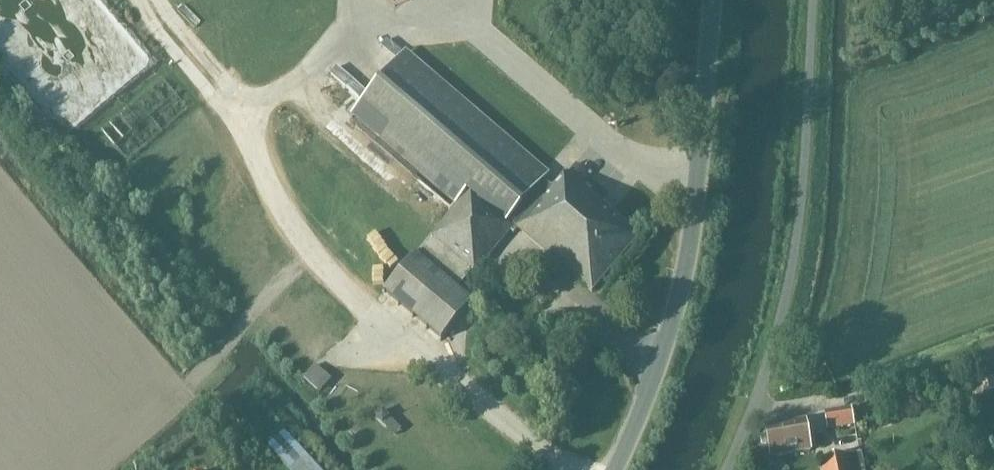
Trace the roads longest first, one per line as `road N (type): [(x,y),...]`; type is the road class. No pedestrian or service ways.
road 1 (tertiary): [(612,469),(639,415),(686,246),(708,0)]
road 2 (unclassified): [(725,469),(760,391),(785,299),(815,0)]

